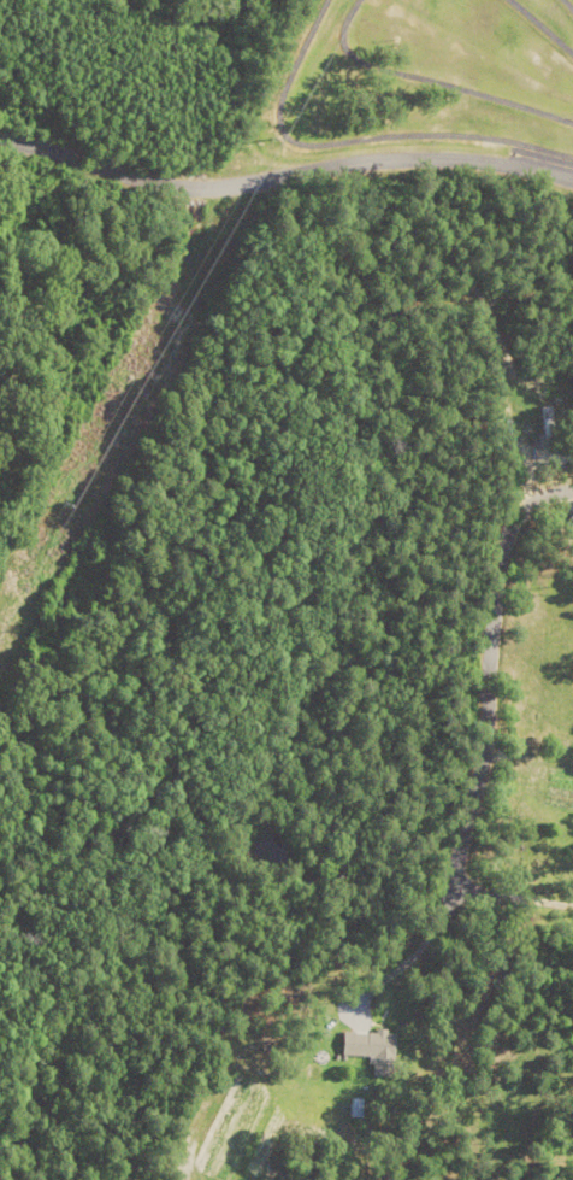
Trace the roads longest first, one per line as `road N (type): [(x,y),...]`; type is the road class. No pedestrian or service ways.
road 1 (residential): [(572,181),(444,157),(361,159),(199,189),(0,141)]
road 2 (residential): [(572,494),(521,516),(503,542),(484,748),(456,887)]

